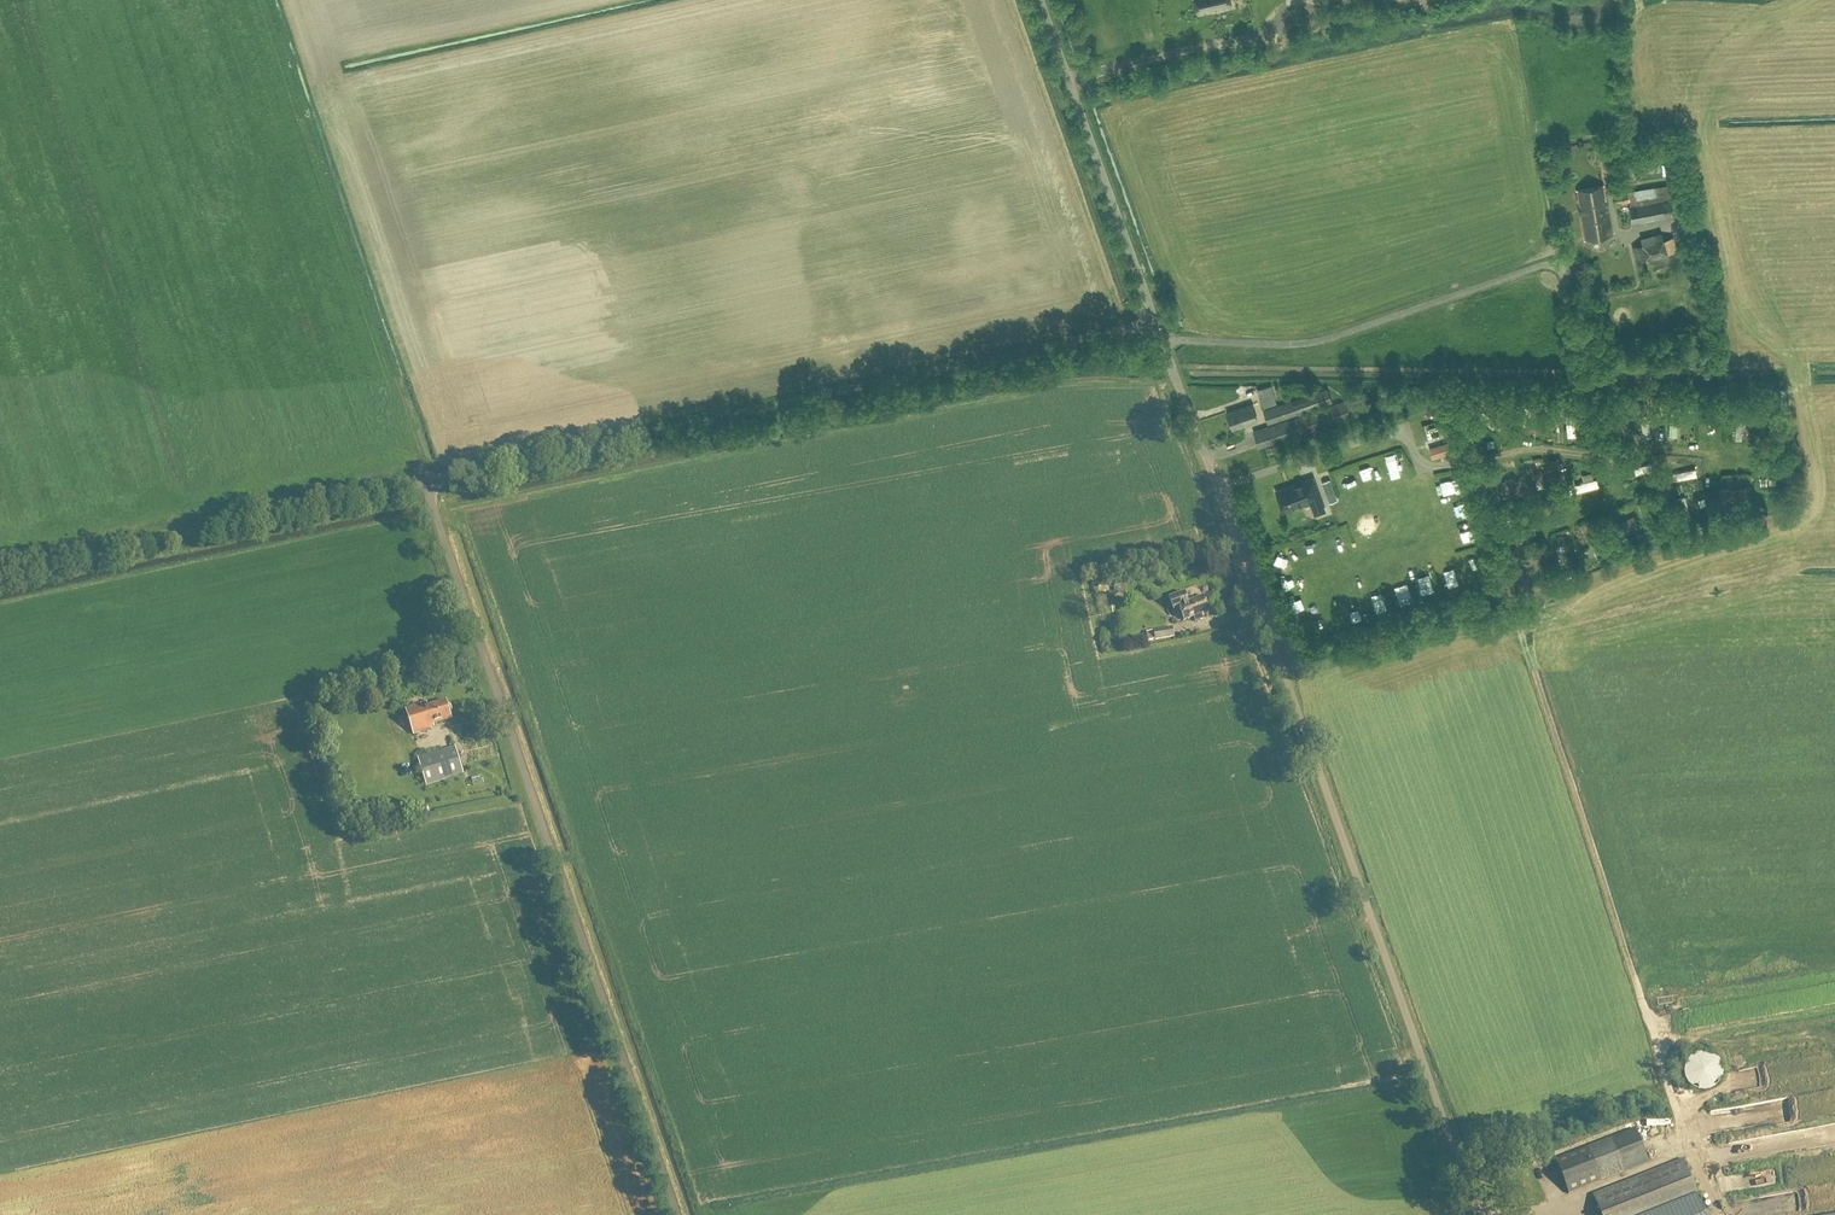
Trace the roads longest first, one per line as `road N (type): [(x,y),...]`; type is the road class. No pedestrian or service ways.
road 1 (unclassified): [(676,1214),(426,483),(1153,322)]
road 2 (unclassified): [(1476,1214),(1153,322)]
road 3 (unclassified): [(1153,322),(1040,0)]

